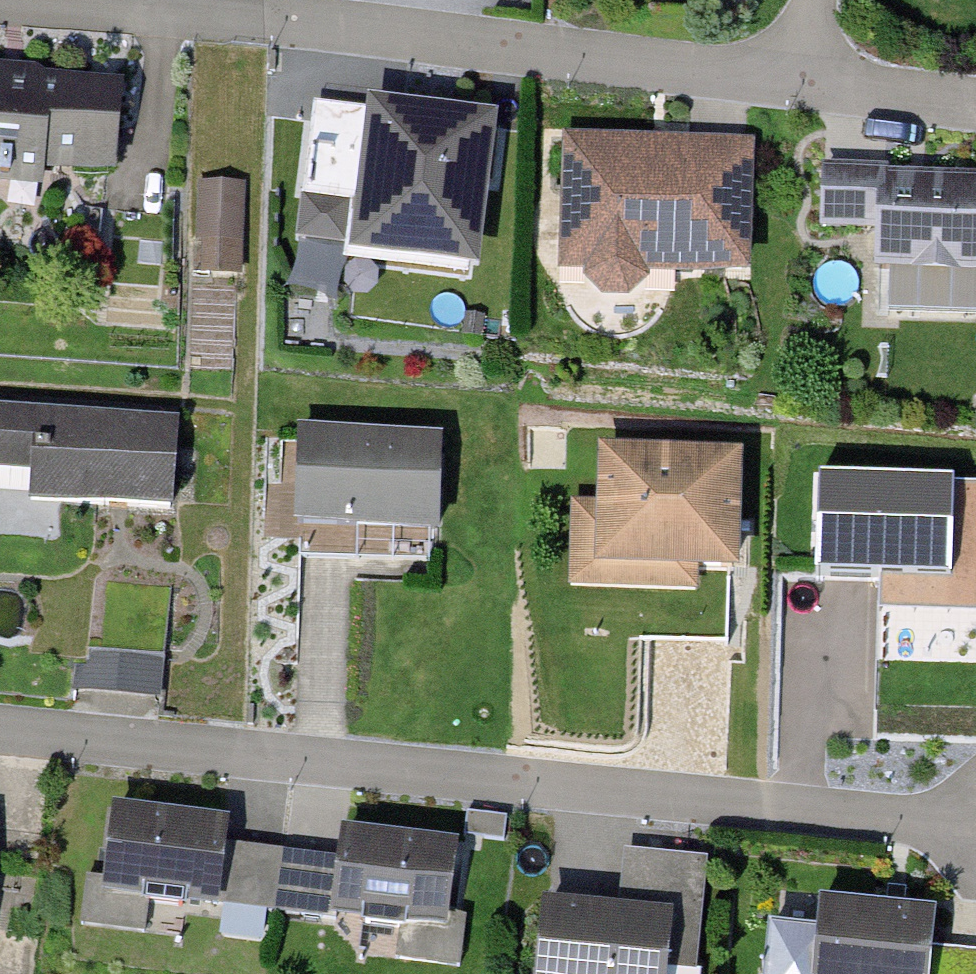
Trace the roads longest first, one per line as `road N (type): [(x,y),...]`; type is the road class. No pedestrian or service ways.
road 1 (residential): [(0,721),(975,827)]
road 2 (residential): [(62,0),(825,78)]
road 3 (residential): [(825,78),(975,109)]

